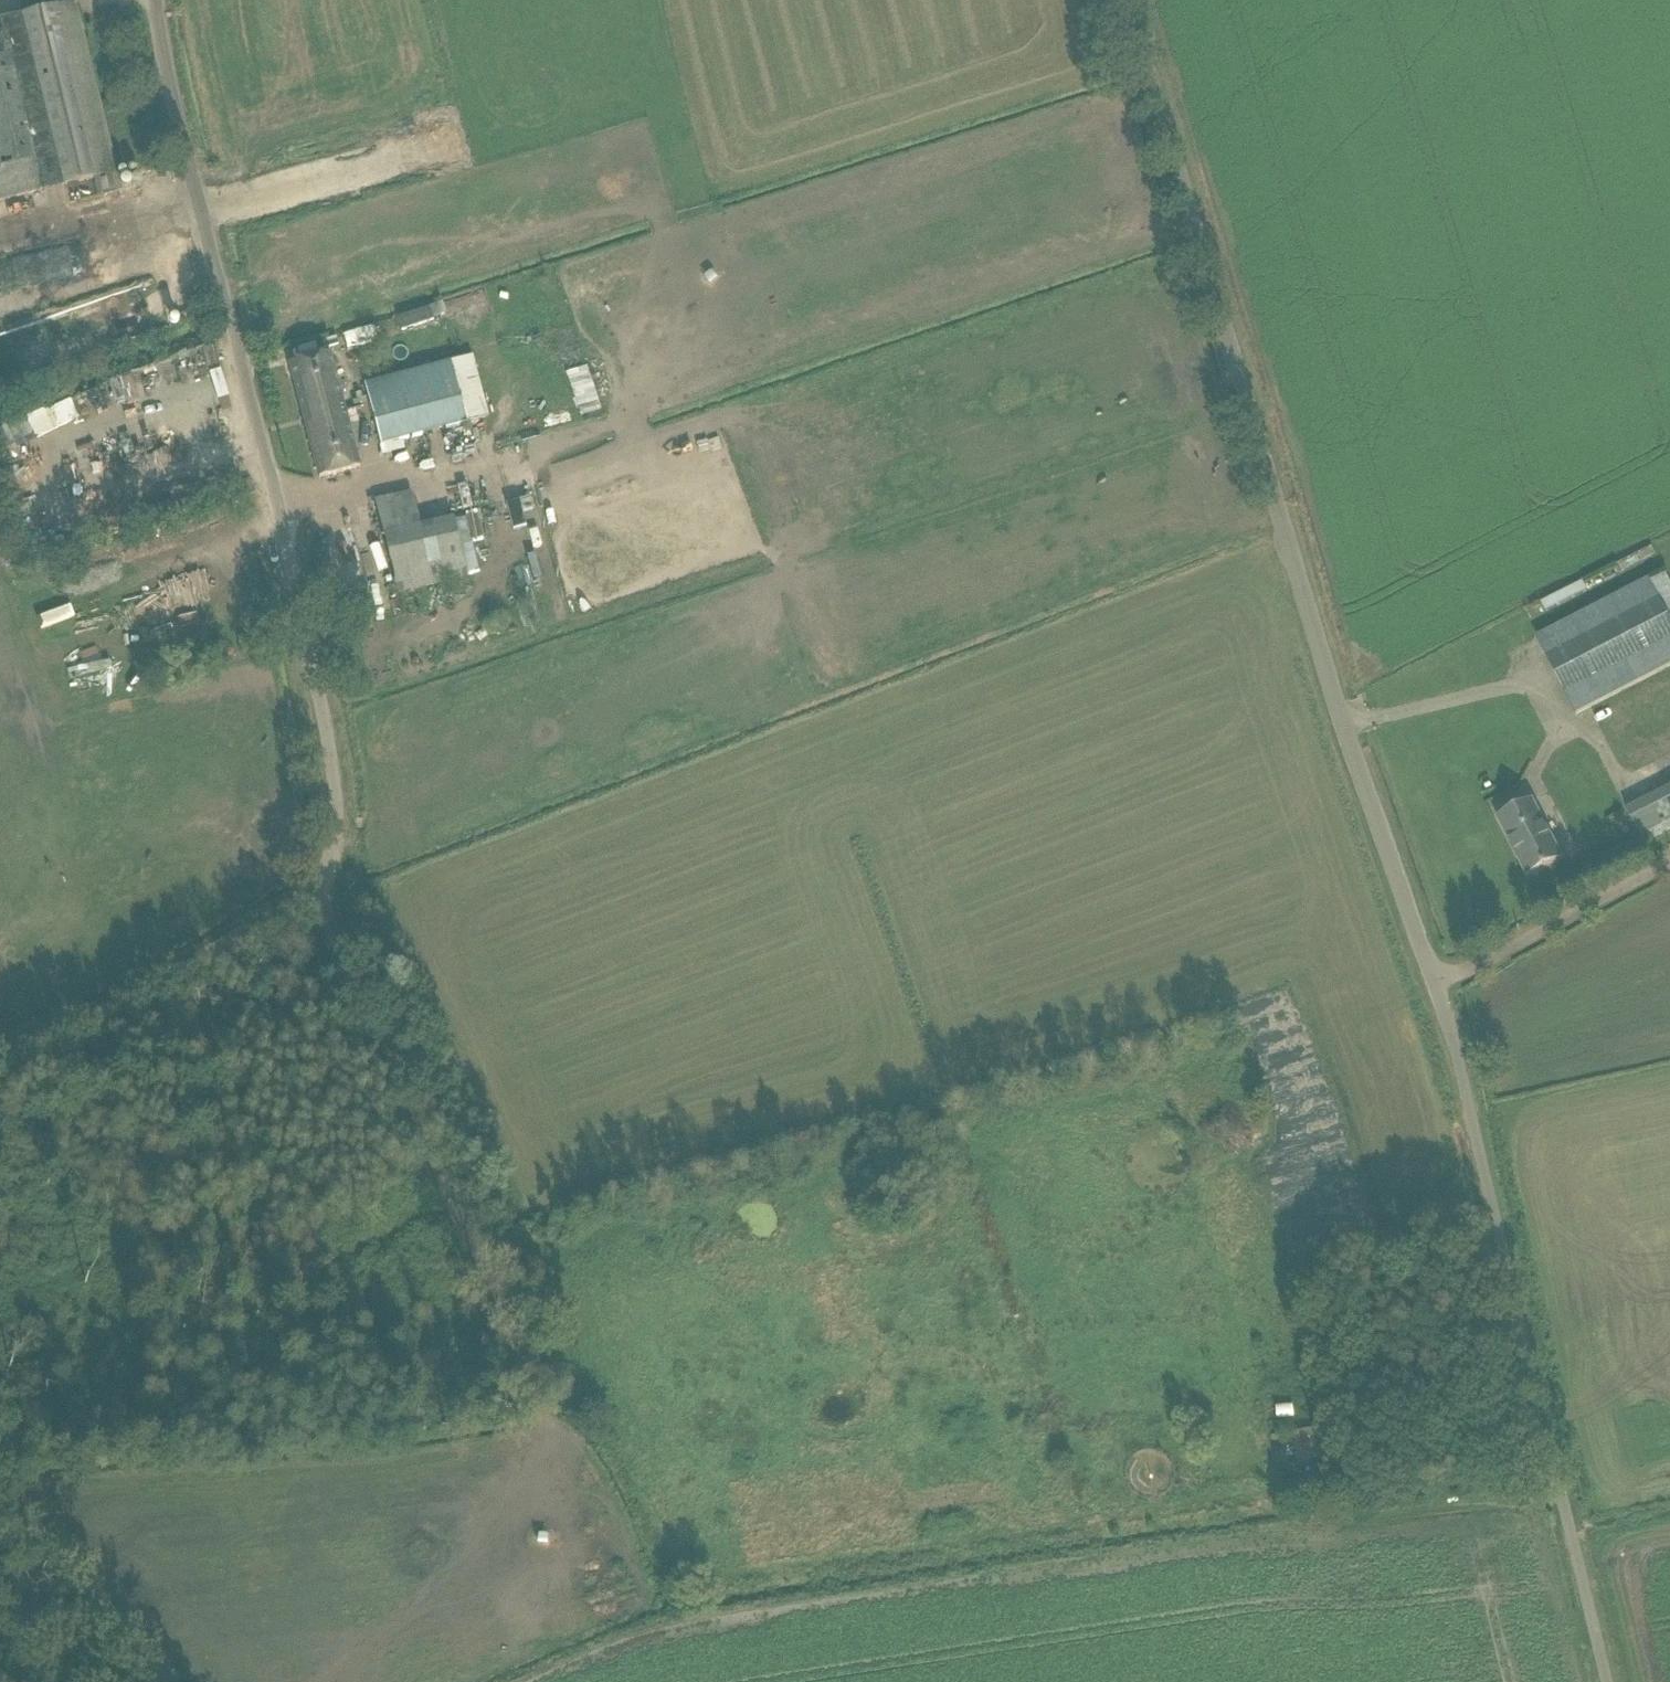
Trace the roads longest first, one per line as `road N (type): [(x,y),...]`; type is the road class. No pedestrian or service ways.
road 1 (unclassified): [(1607,1681),(1438,974),(1362,778),(1297,578),(1124,0)]
road 2 (unclassified): [(319,885),(336,847),(335,776),(157,0)]
road 3 (track): [(0,1068),(319,885)]

